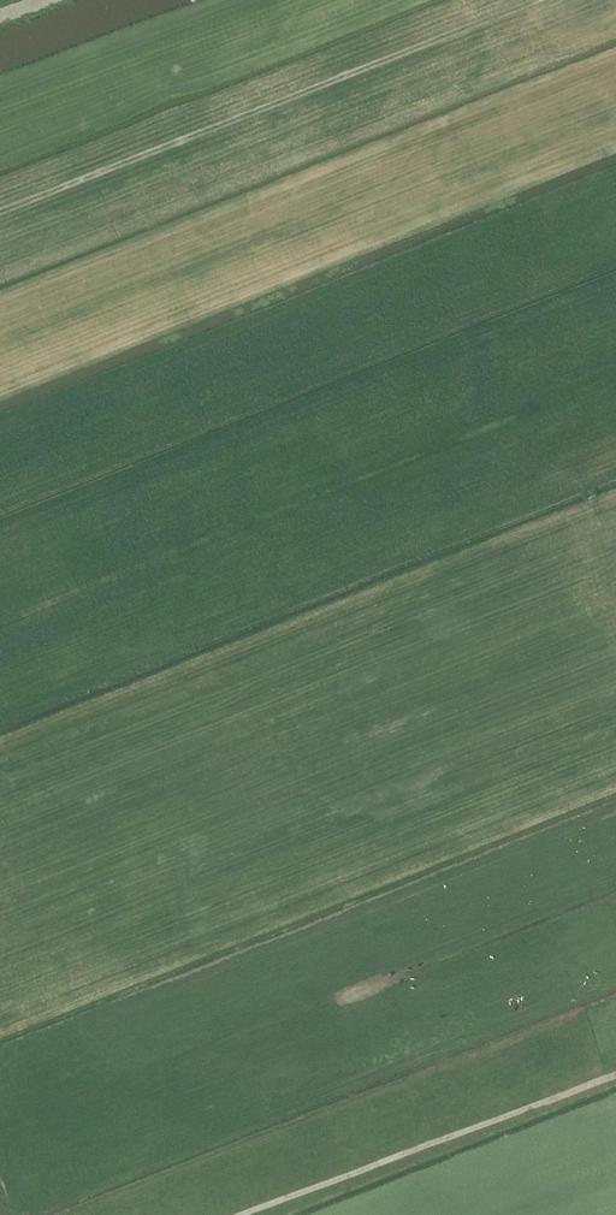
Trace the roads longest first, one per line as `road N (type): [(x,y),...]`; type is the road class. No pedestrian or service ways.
road 1 (track): [(0,213),(535,0)]
road 2 (track): [(246,1214),(615,1077)]

